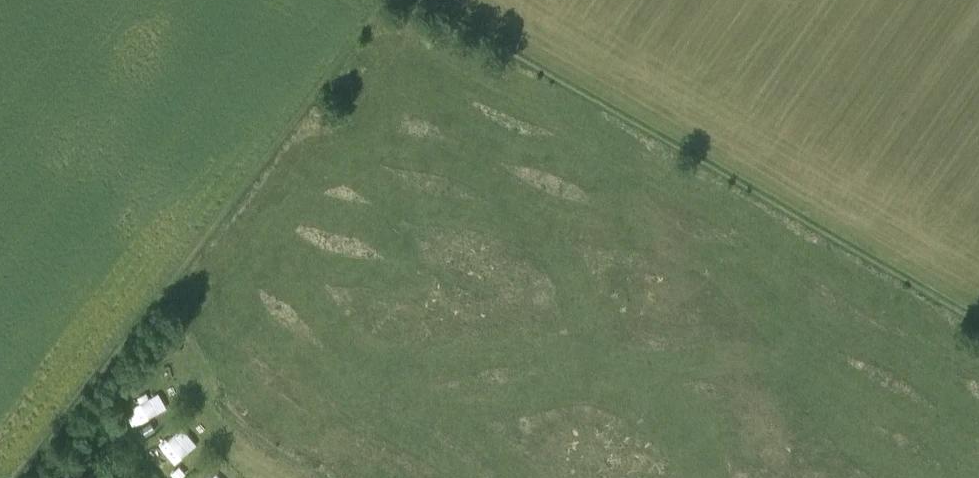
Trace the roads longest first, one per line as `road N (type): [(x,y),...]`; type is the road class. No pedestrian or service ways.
road 1 (track): [(418,0),(978,319)]

